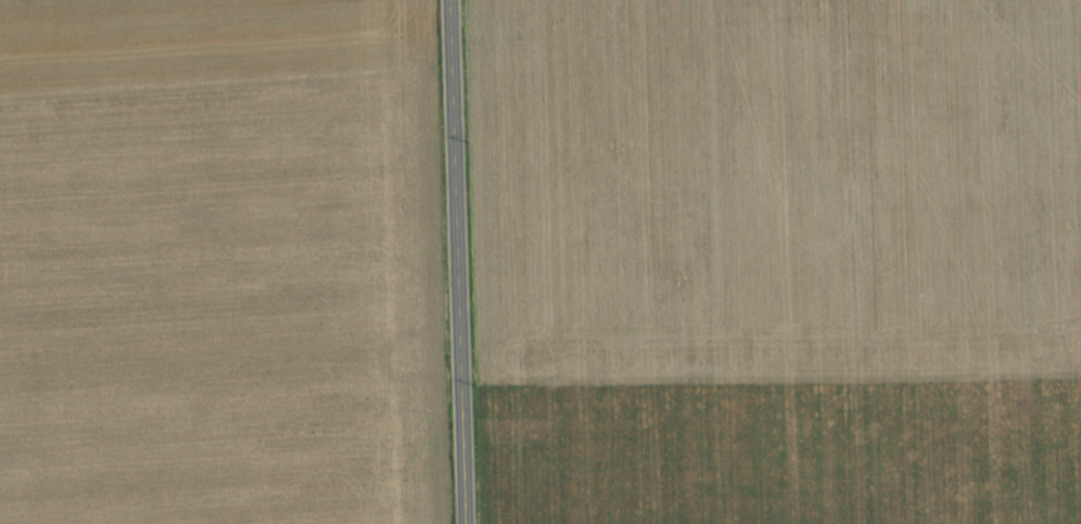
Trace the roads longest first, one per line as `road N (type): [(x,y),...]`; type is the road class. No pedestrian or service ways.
road 1 (secondary): [(464,523),(449,0)]

